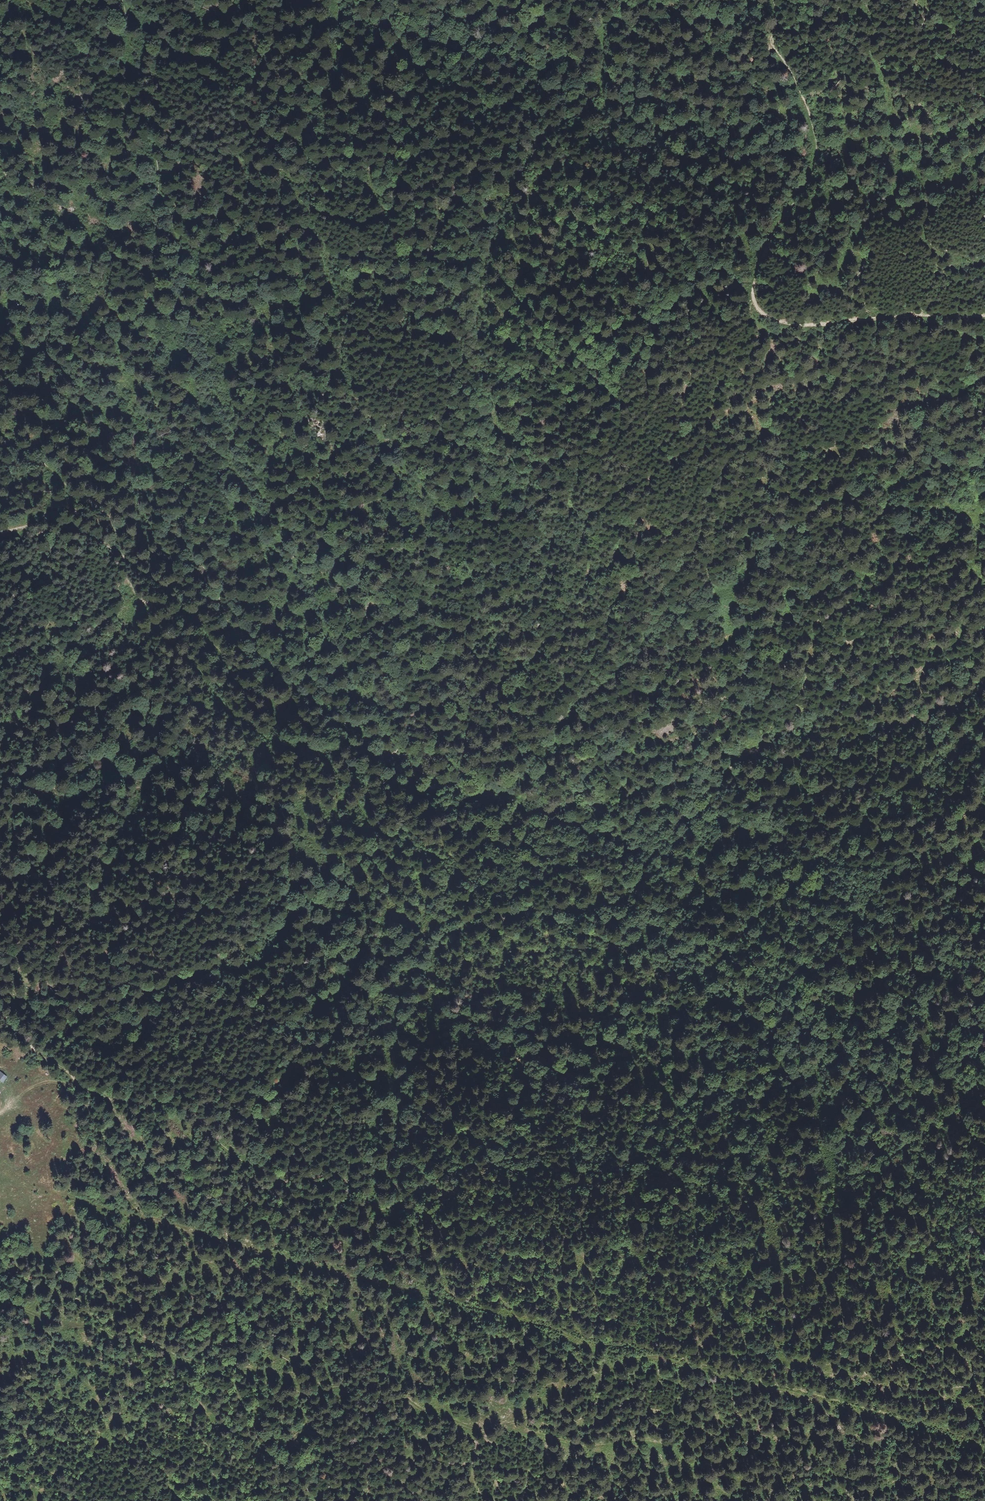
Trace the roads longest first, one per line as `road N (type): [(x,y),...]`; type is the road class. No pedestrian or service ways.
road 1 (track): [(156,156),(167,387),(212,549),(214,597),(204,602),(174,589),(54,523),(0,532)]
road 2 (track): [(916,315),(794,324),(760,317),(753,307),(754,274),(767,244),(817,169),(807,116),(776,41),(773,0)]
road 3 (track): [(156,135),(174,0)]

